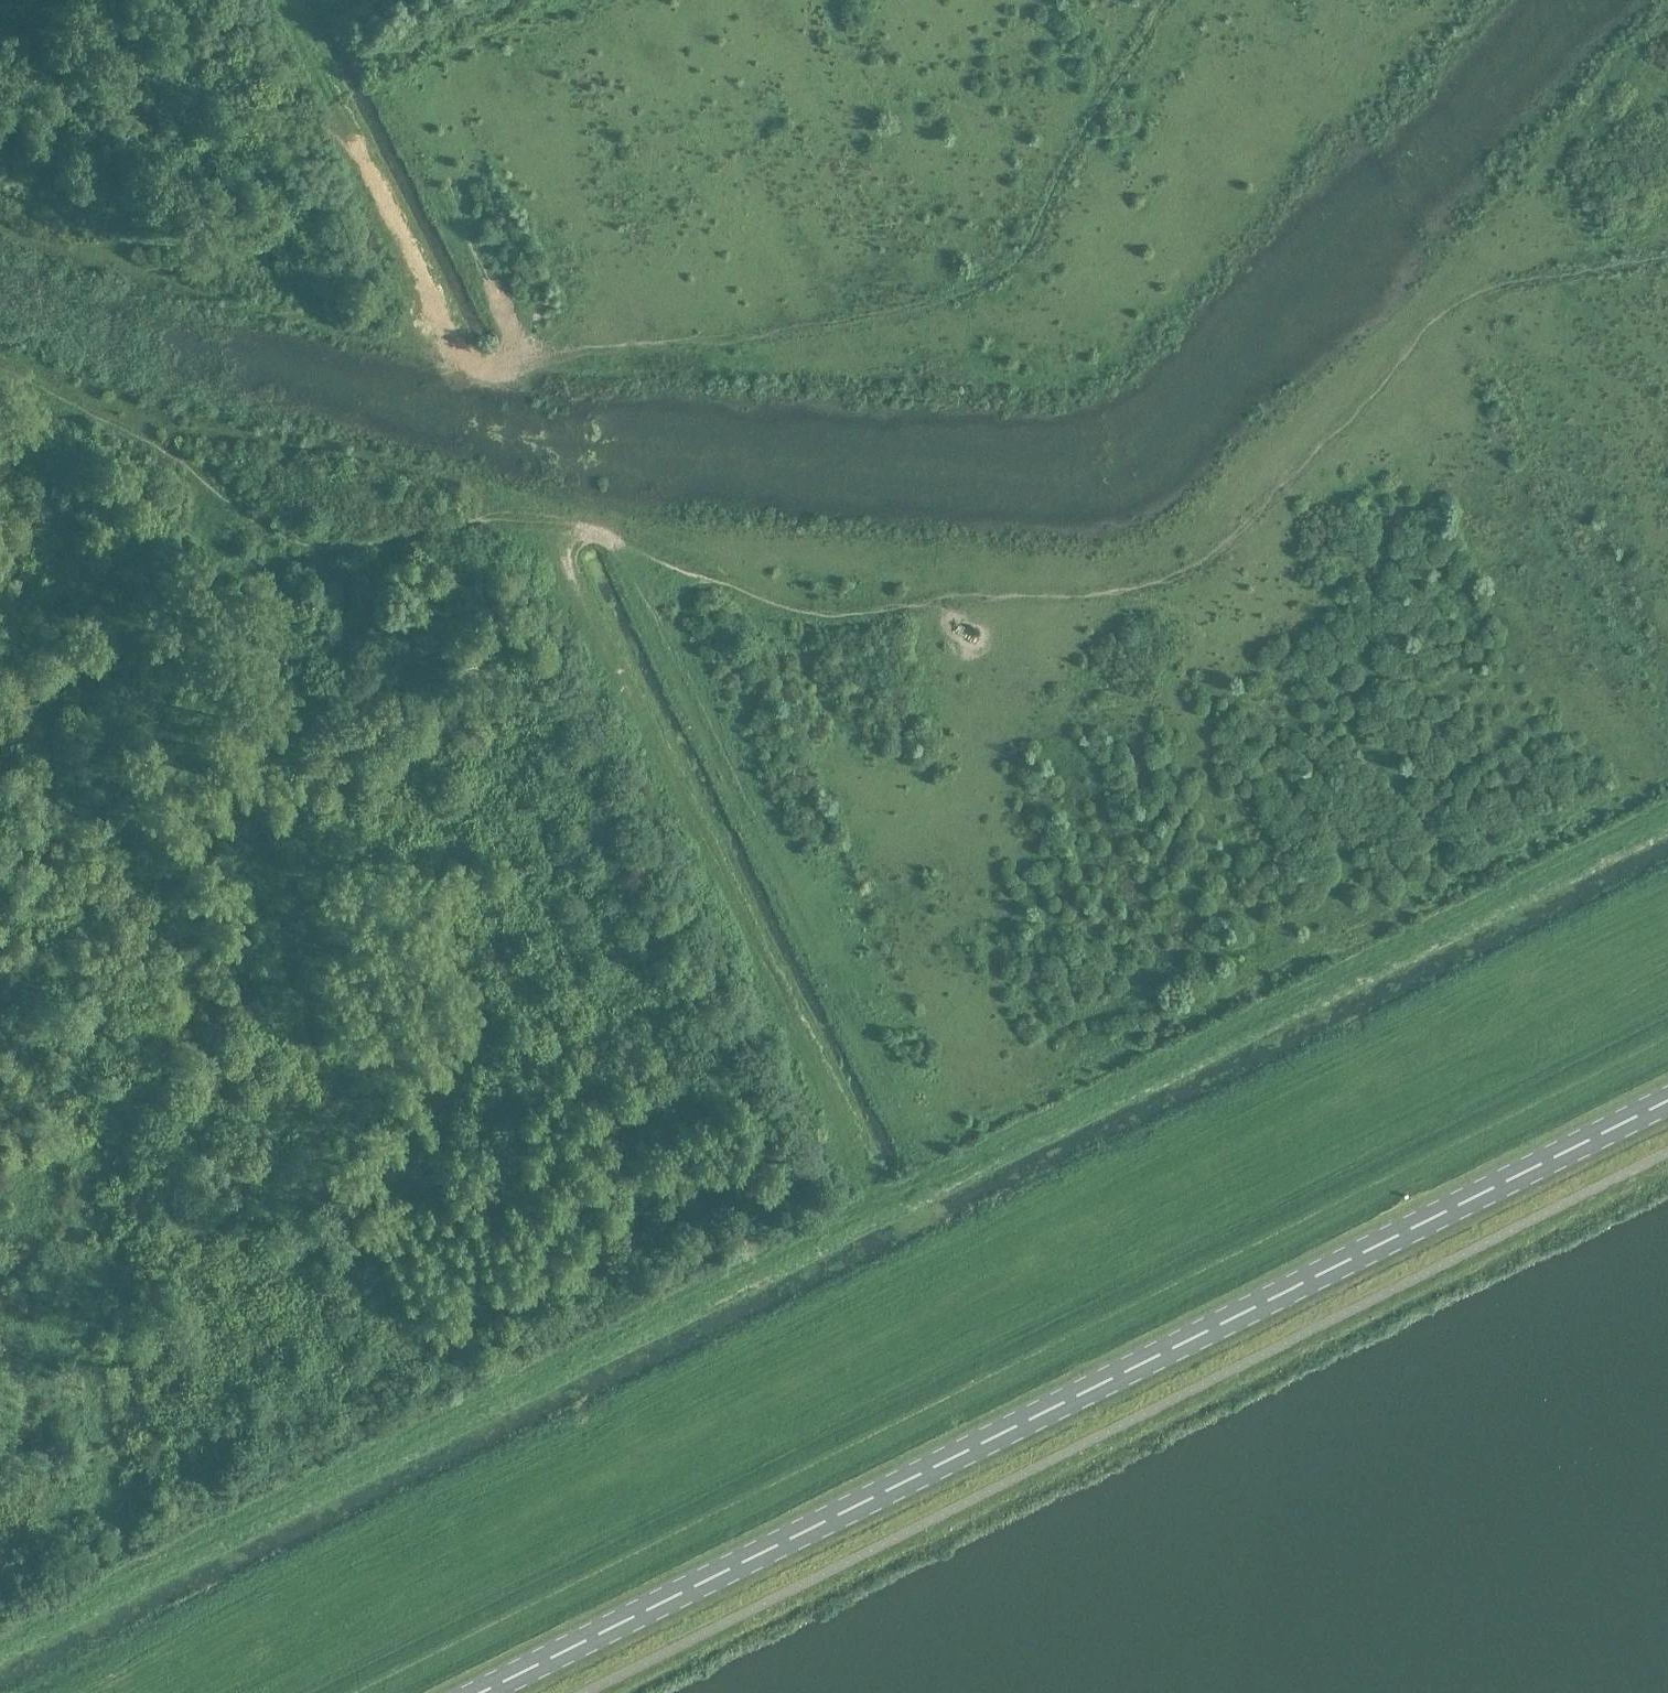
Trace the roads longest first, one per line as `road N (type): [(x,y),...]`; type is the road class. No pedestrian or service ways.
road 1 (primary): [(476,1692),(1667,1104)]

